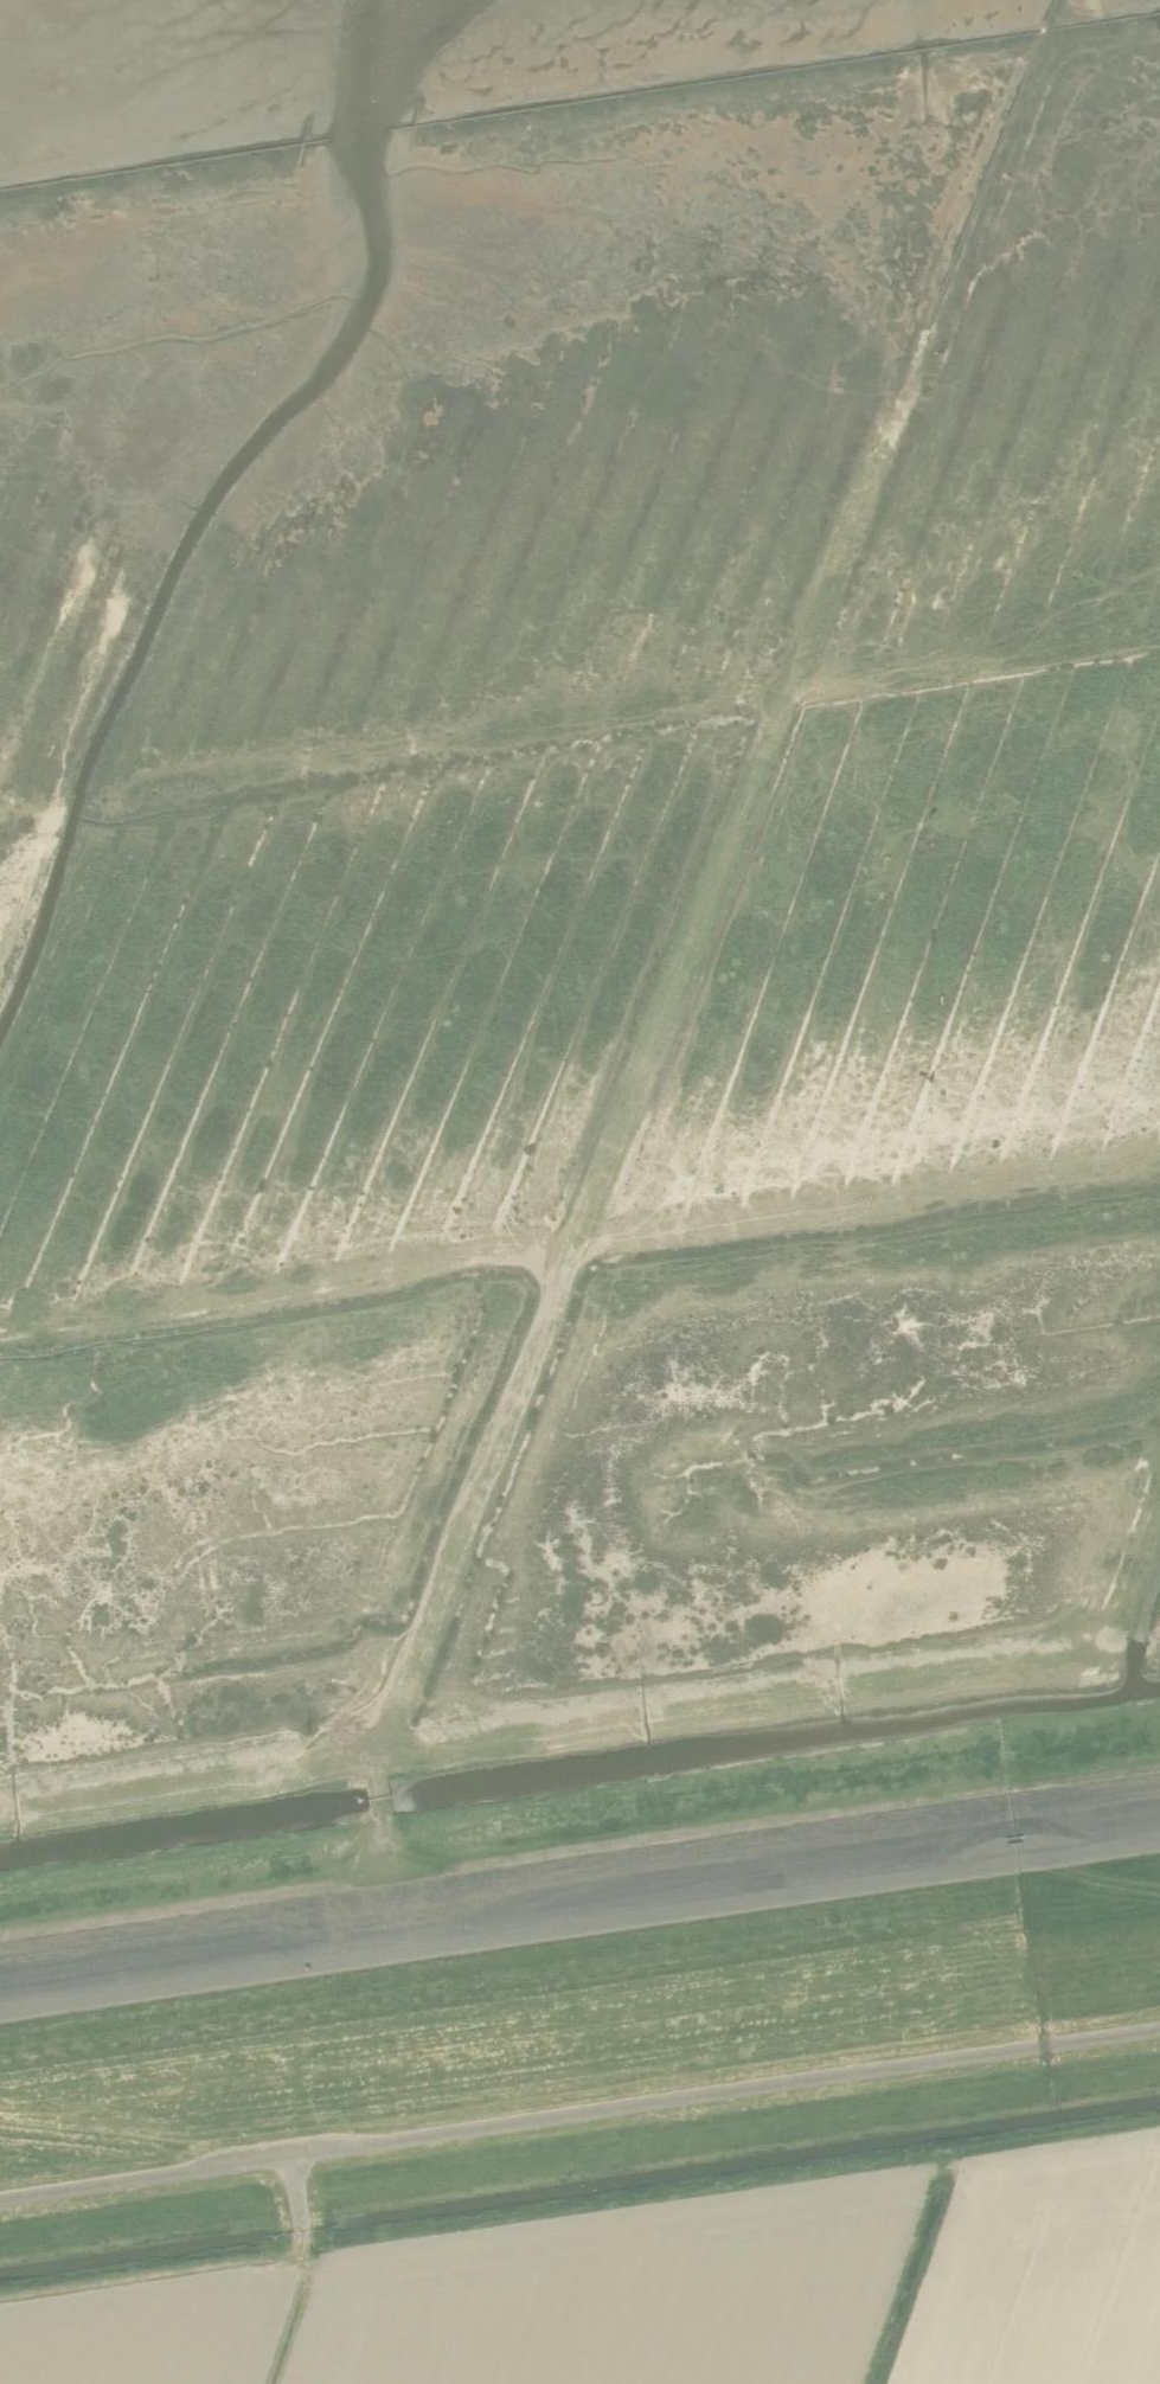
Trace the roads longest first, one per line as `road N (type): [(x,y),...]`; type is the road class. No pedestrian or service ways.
road 1 (track): [(0,2011),(1159,1841)]
road 2 (track): [(0,2129),(242,2159)]

